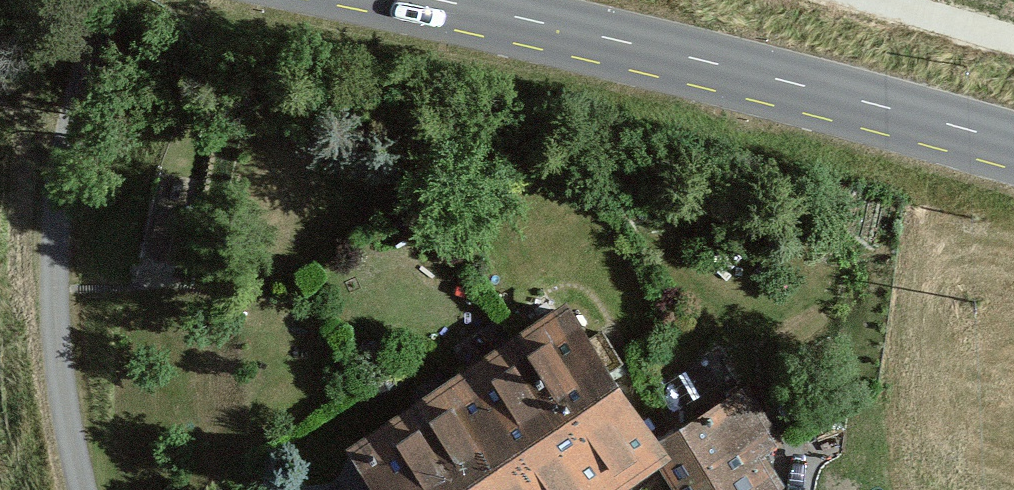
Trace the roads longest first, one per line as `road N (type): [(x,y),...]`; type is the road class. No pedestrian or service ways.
road 1 (secondary): [(438,0),(1013,143)]
road 2 (track): [(106,0),(55,255),(56,363),(85,489)]
road 3 (track): [(845,0),(1013,46)]

